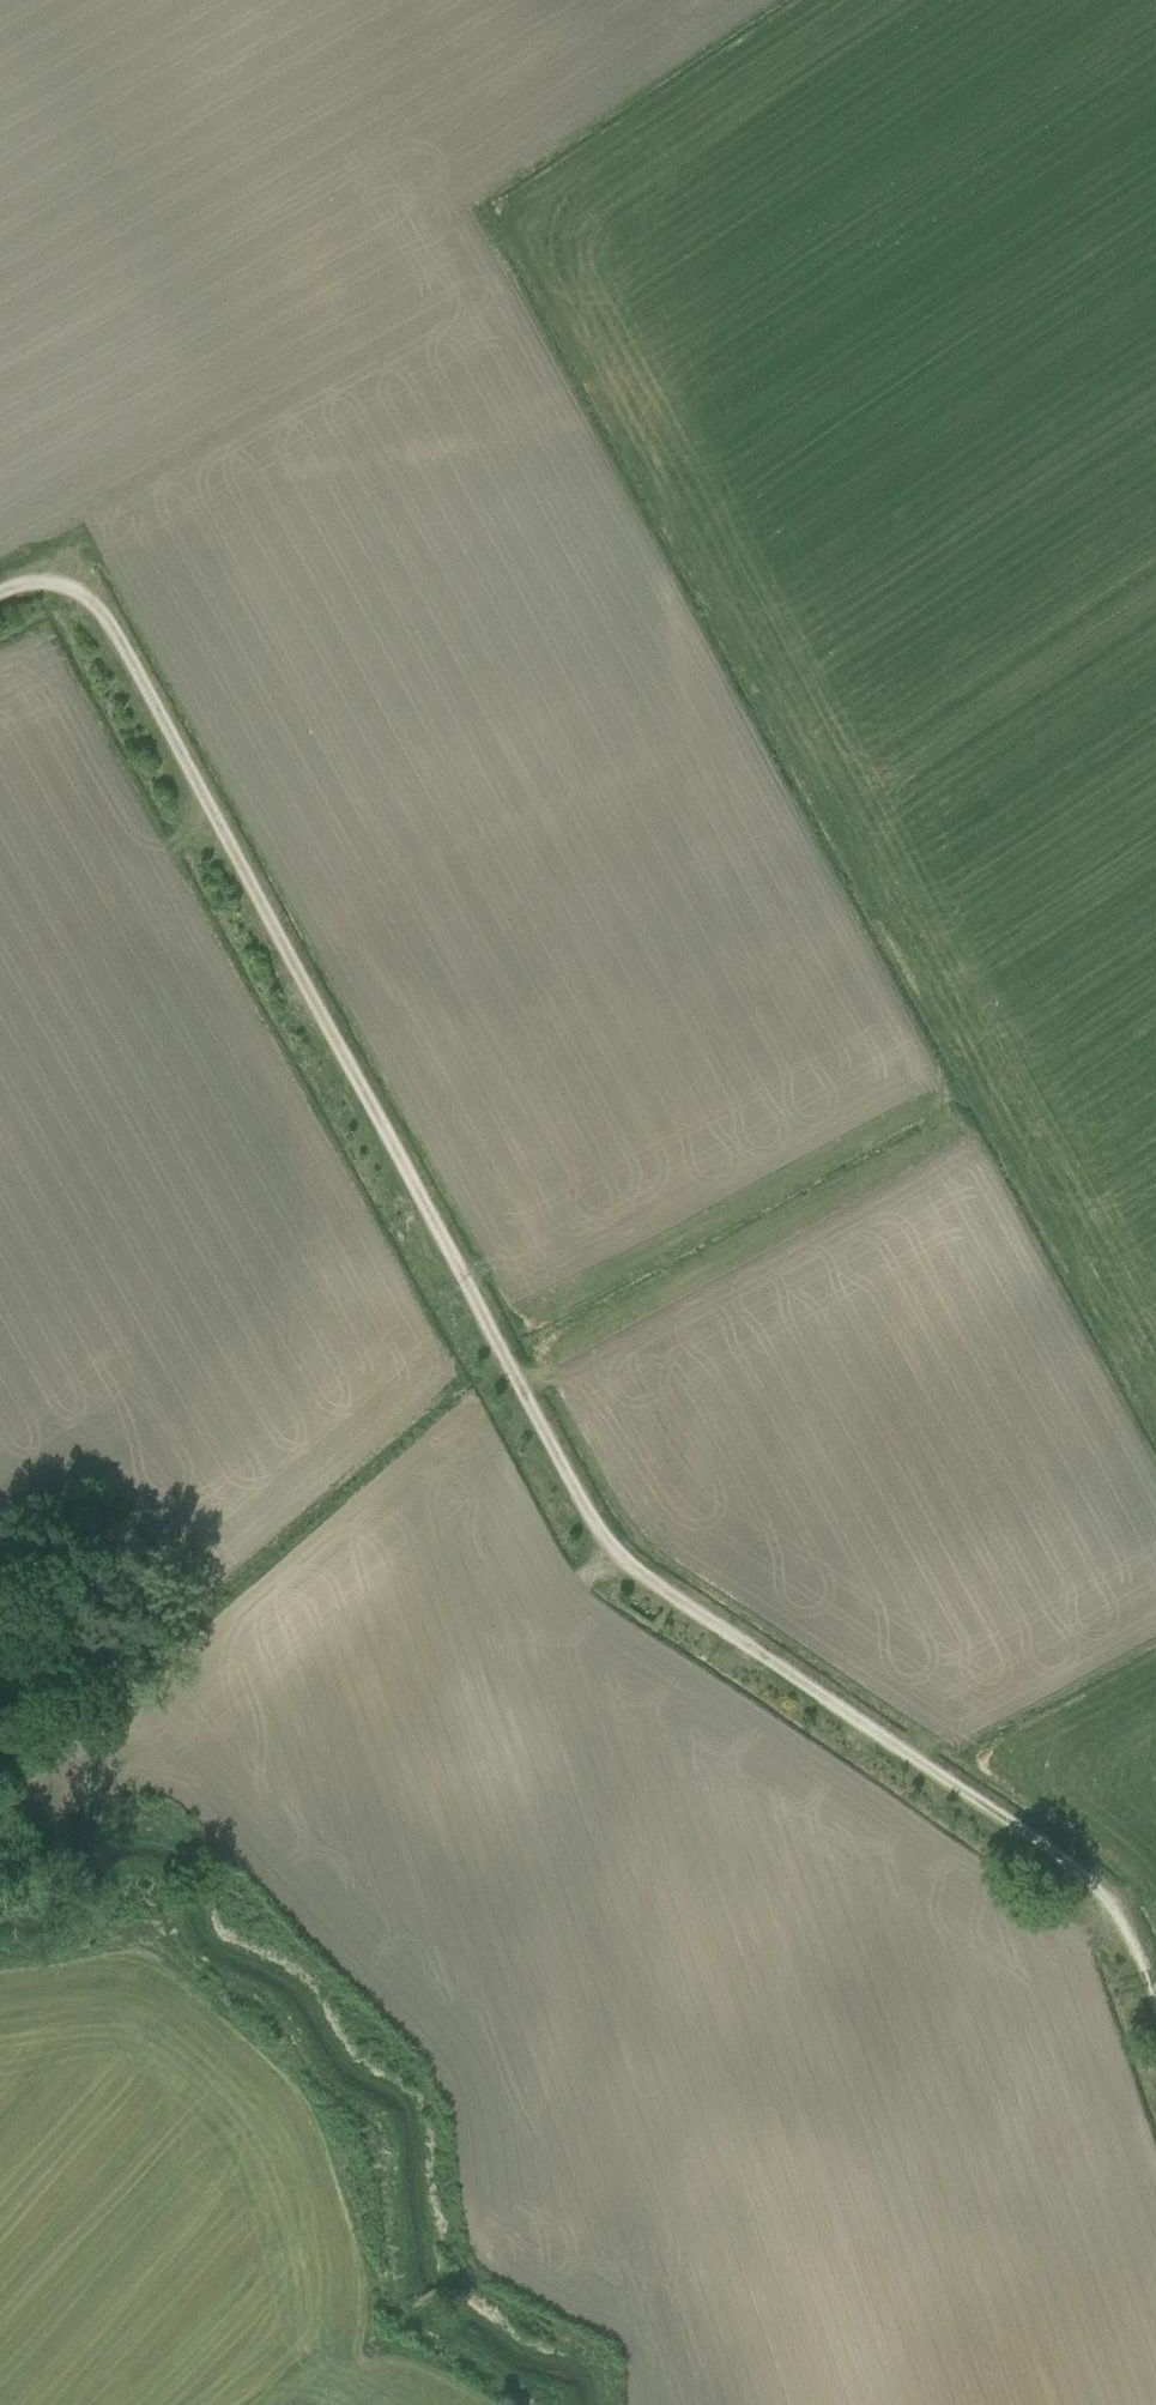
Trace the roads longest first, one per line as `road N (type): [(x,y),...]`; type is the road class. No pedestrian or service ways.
road 1 (track): [(0,592),(28,578),(69,583),(111,627),(609,1551),(1092,1879),(1117,1911),(1155,2003)]

